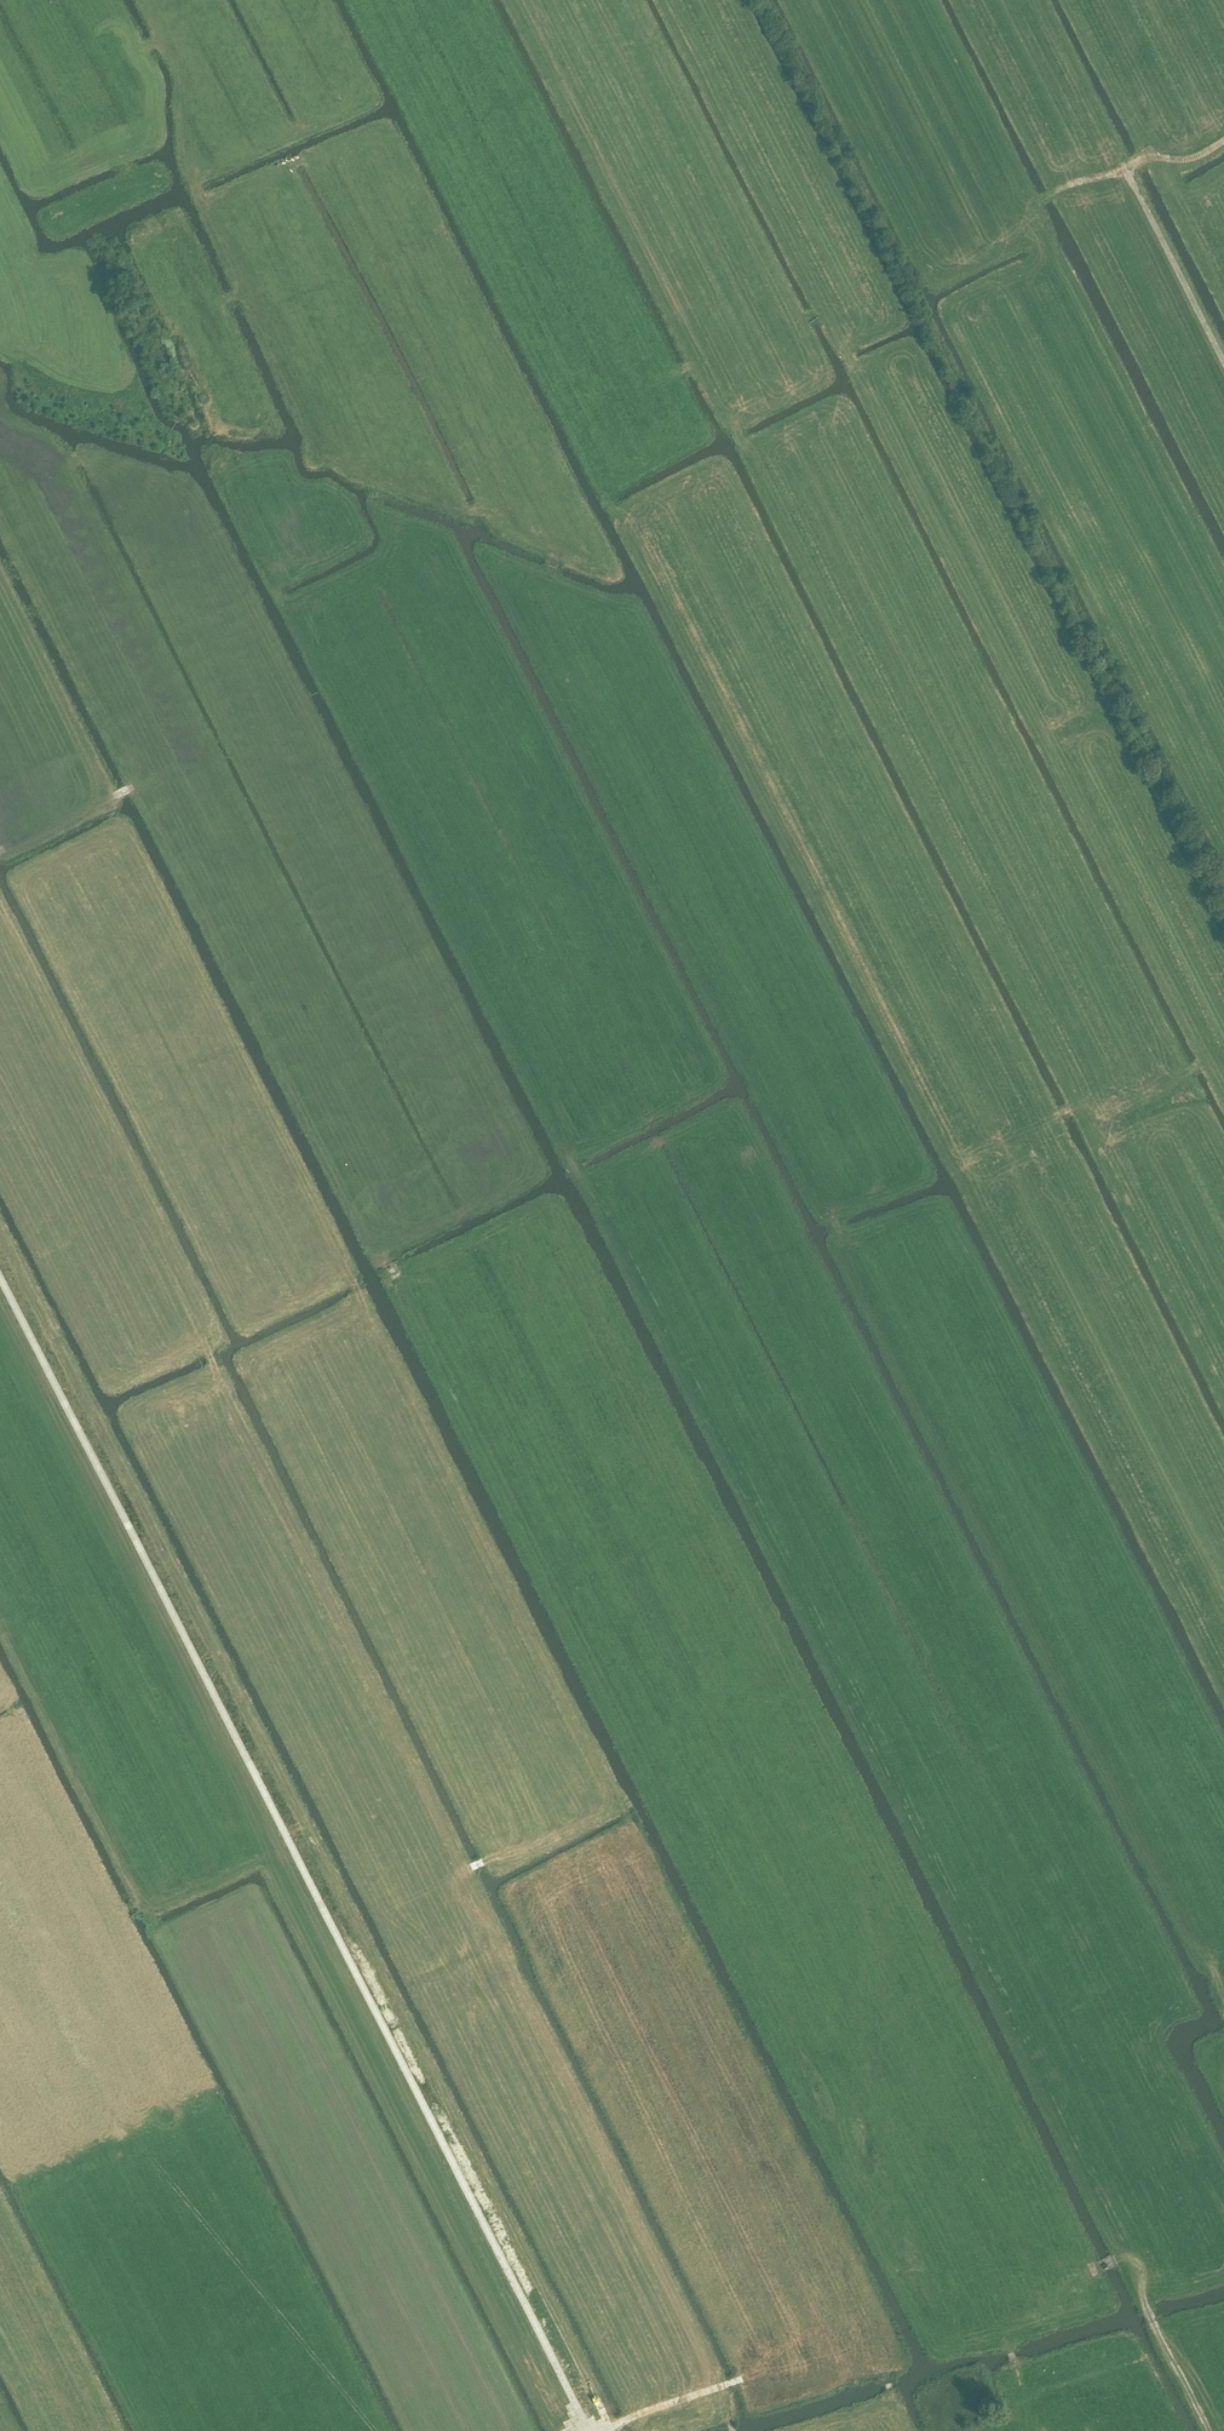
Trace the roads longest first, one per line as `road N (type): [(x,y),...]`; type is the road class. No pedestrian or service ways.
road 1 (track): [(0,1239),(611,2430)]
road 2 (track): [(1223,363),(1126,168),(1069,185)]
road 3 (track): [(1145,2307),(1209,2430)]

